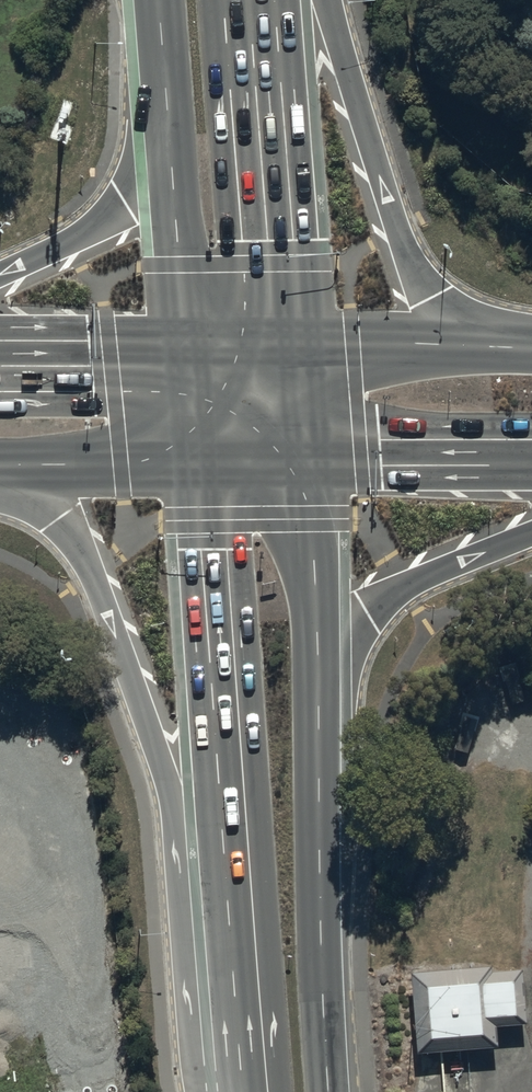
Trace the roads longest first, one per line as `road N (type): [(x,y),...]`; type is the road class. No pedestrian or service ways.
road 1 (trunk): [(220,1091),(190,1028),(166,777),(93,573),(57,520),(0,494)]
road 2 (secondary): [(243,1091),(196,464)]
road 3 (trunk): [(328,0),(393,220),(420,281),(460,316),(531,340)]
road 4 (secondary): [(318,708),(328,1091)]
road 5 (secondary): [(265,0),(296,356)]
road 6 (trunk): [(531,534),(381,602),(318,708)]
road 7 (secondary): [(188,358),(165,75)]
road 8 (trunk): [(0,275),(82,236),(123,203),(149,149),(165,75)]
road 9 (secondary): [(308,464),(318,708)]
road 10 (trunk): [(296,356),(531,353)]
road 11 (trunk): [(531,464),(308,464)]
road 12 (trunk): [(196,464),(0,464)]
road 13 (trunk): [(0,360),(188,358)]

